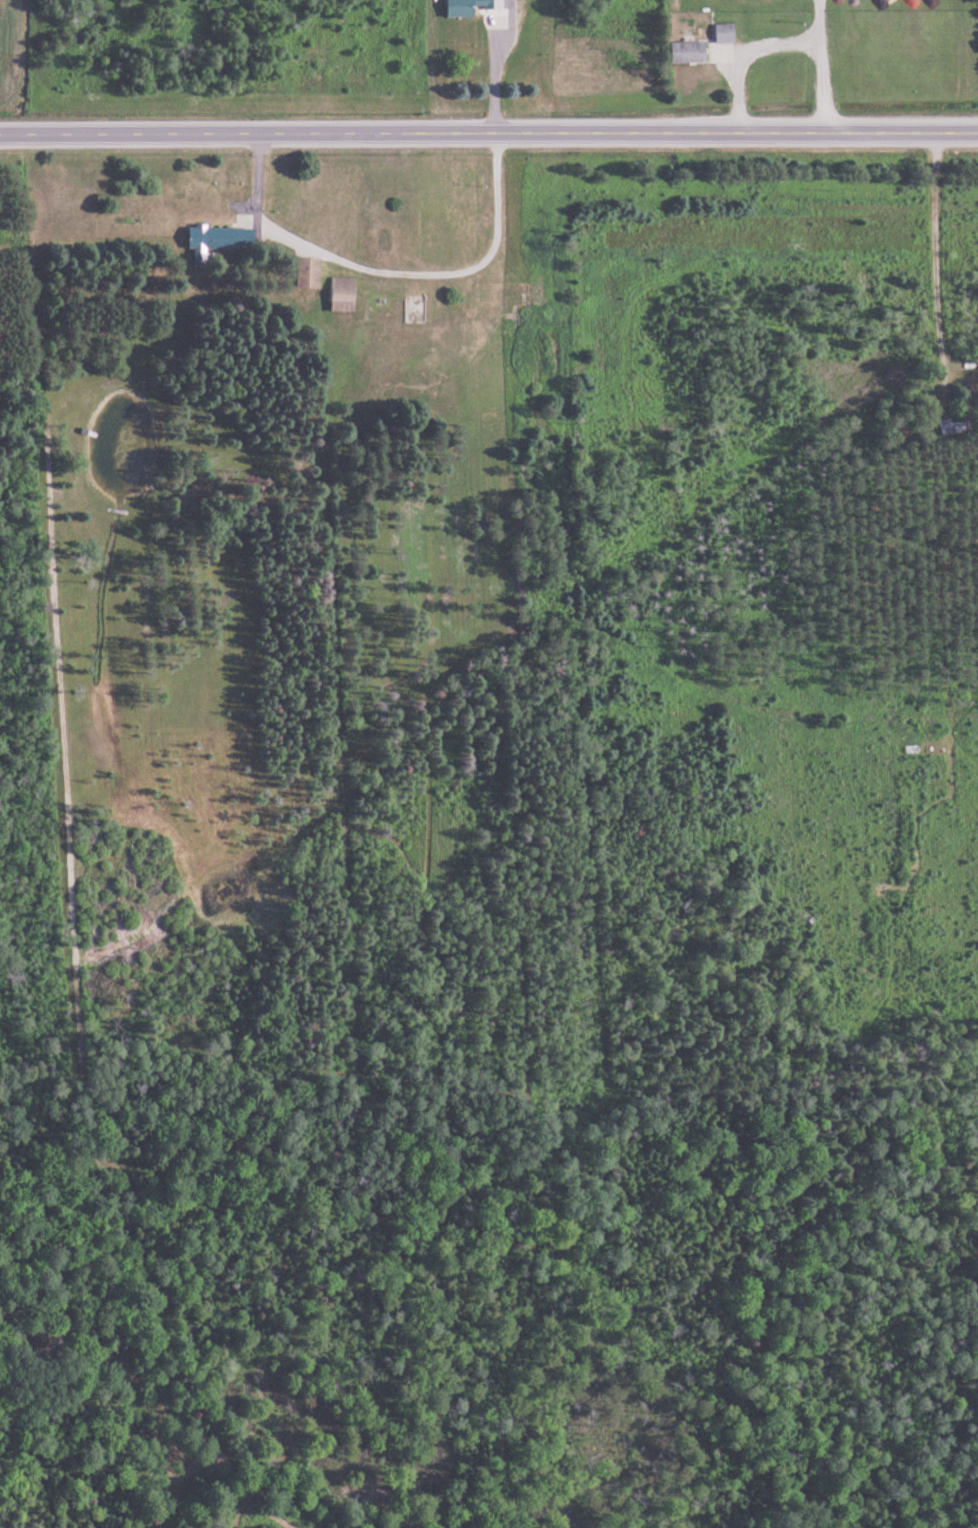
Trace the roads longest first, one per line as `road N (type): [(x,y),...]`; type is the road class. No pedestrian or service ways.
road 1 (secondary): [(0,135),(977,131)]

